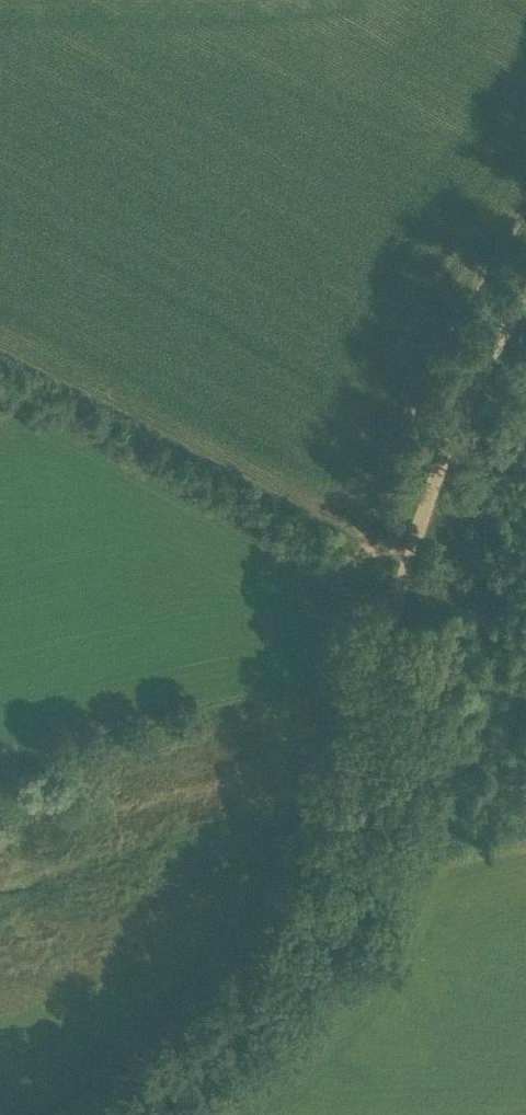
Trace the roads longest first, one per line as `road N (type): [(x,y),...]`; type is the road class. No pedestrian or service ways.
road 1 (track): [(133,1114),(312,947),(343,899),(396,601),(493,340),(525,292)]

